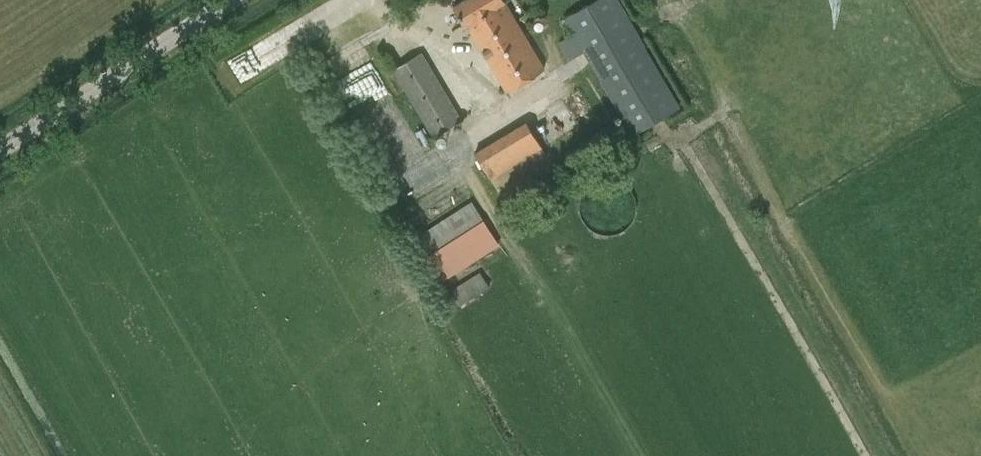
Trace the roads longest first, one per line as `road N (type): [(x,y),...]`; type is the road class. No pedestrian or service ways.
road 1 (unclassified): [(0,153),(243,0)]

